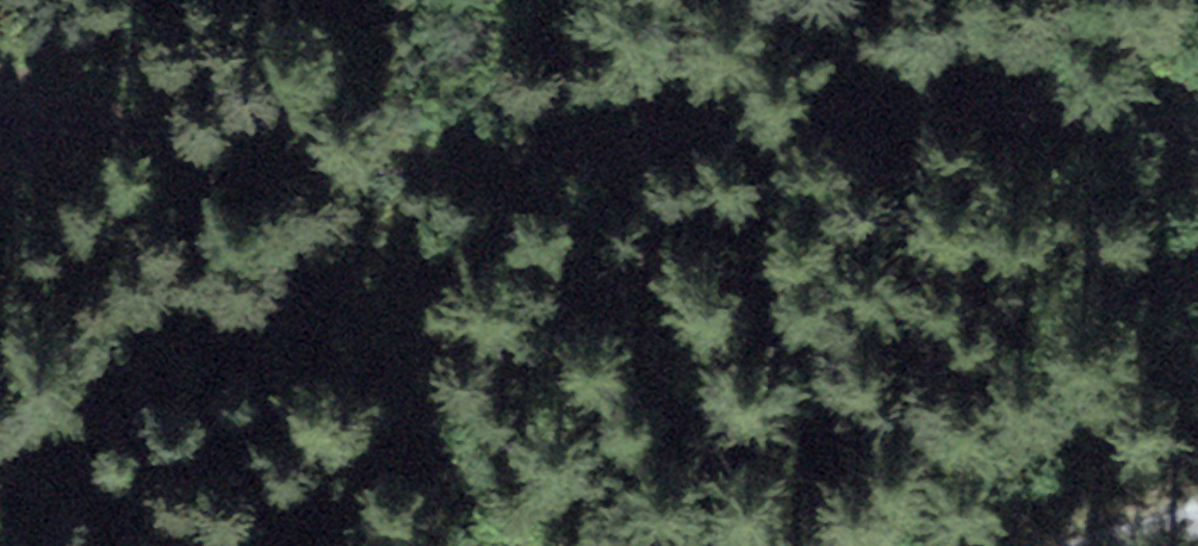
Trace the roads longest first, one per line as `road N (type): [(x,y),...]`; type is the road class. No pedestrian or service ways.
road 1 (track): [(0,142),(612,351),(1094,293),(1197,322)]
road 2 (track): [(0,122),(271,165),(864,133),(1197,134)]

